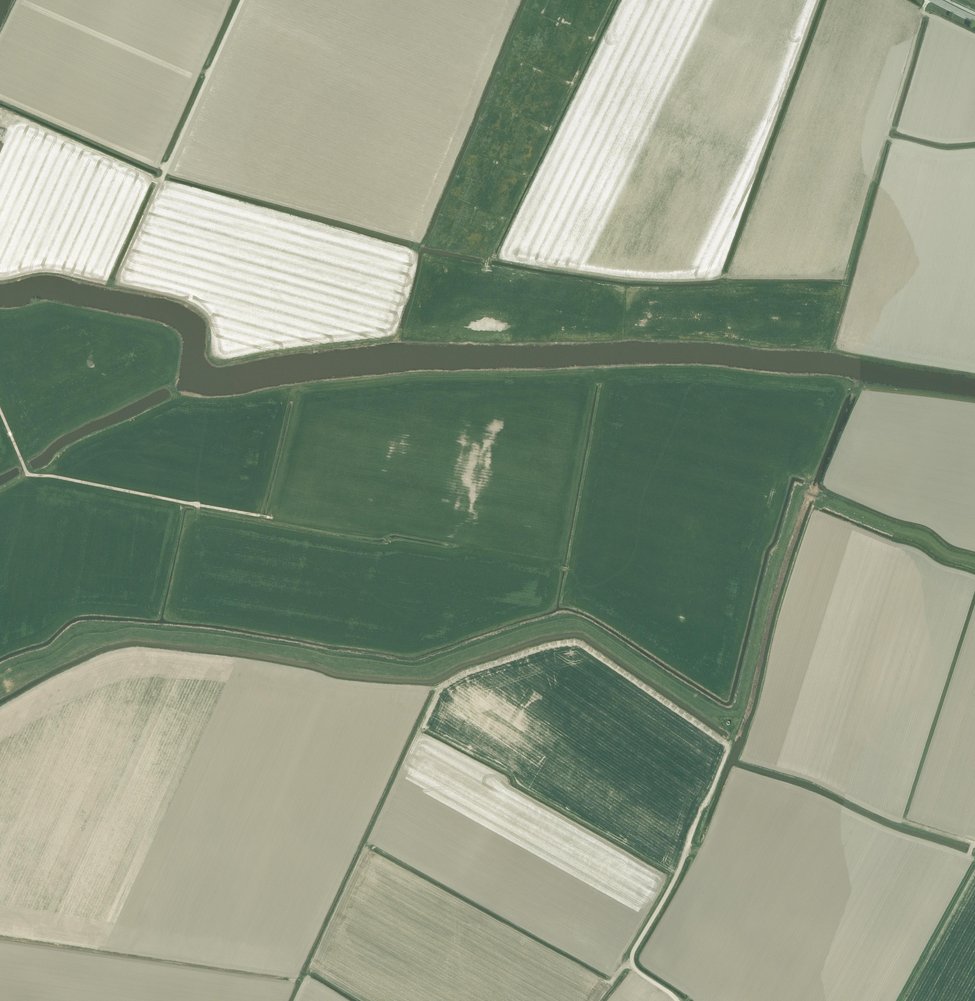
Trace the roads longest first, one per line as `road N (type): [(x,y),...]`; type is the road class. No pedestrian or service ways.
road 1 (track): [(271,518),(28,473),(0,411)]
road 2 (unclassified): [(677,1000),(633,967),(632,953),(679,872),(732,740)]
road 3 (track): [(613,0),(486,267)]
road 4 (track): [(160,181),(242,0)]

